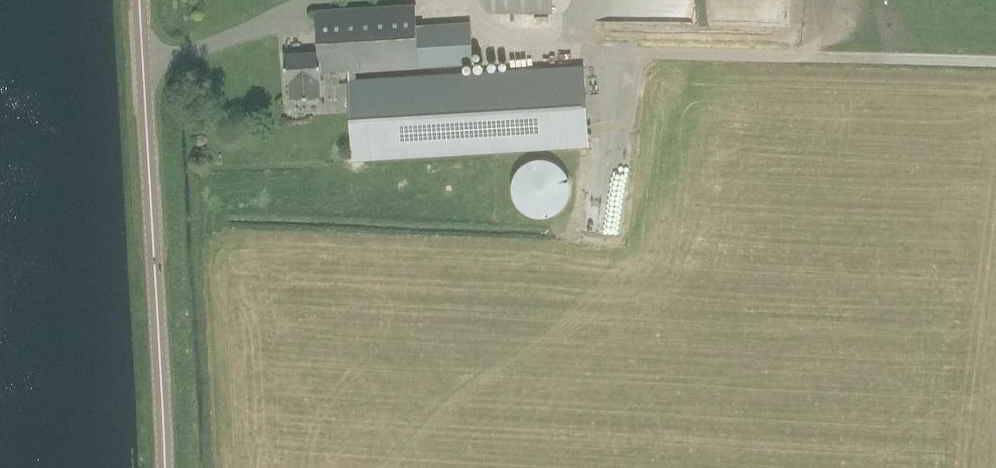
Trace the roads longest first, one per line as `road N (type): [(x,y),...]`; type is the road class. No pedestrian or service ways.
road 1 (unclassified): [(167,467),(141,0)]

